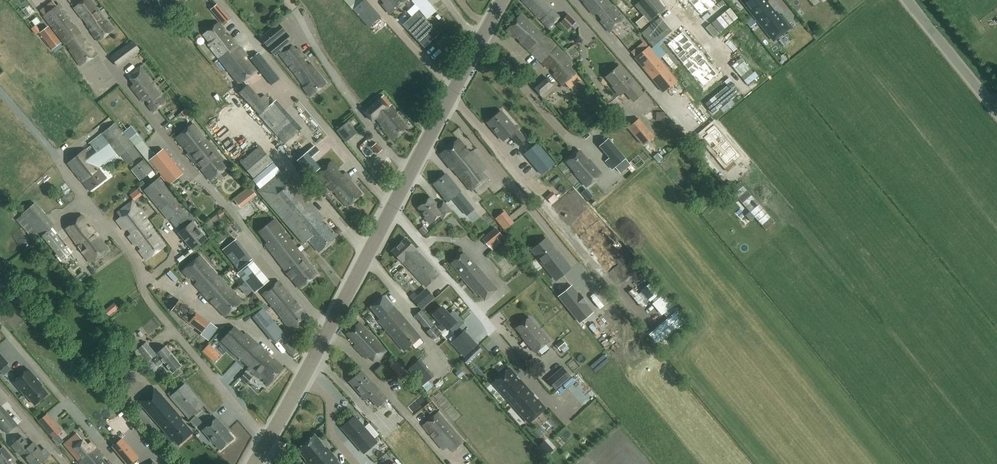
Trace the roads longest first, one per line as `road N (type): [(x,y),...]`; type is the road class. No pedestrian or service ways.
road 1 (tertiary): [(258,463),(505,0)]
road 2 (unclassified): [(996,110),(908,0)]

